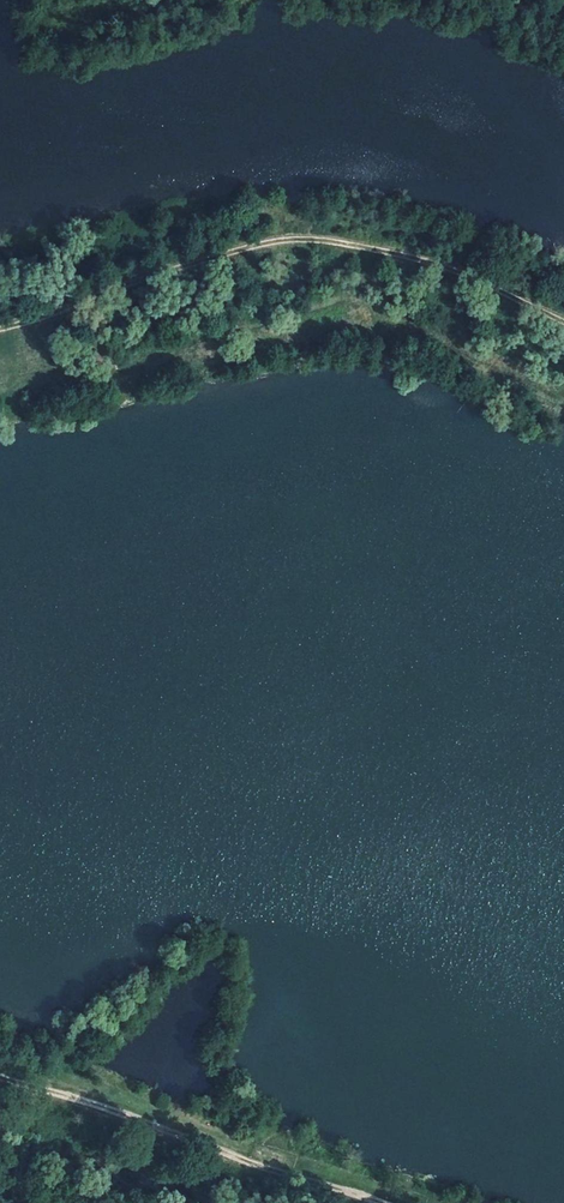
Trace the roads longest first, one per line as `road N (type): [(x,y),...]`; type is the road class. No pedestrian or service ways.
road 1 (track): [(563,318),(469,274),(322,240),(263,242),(0,331)]
road 2 (track): [(0,1071),(374,1202)]

